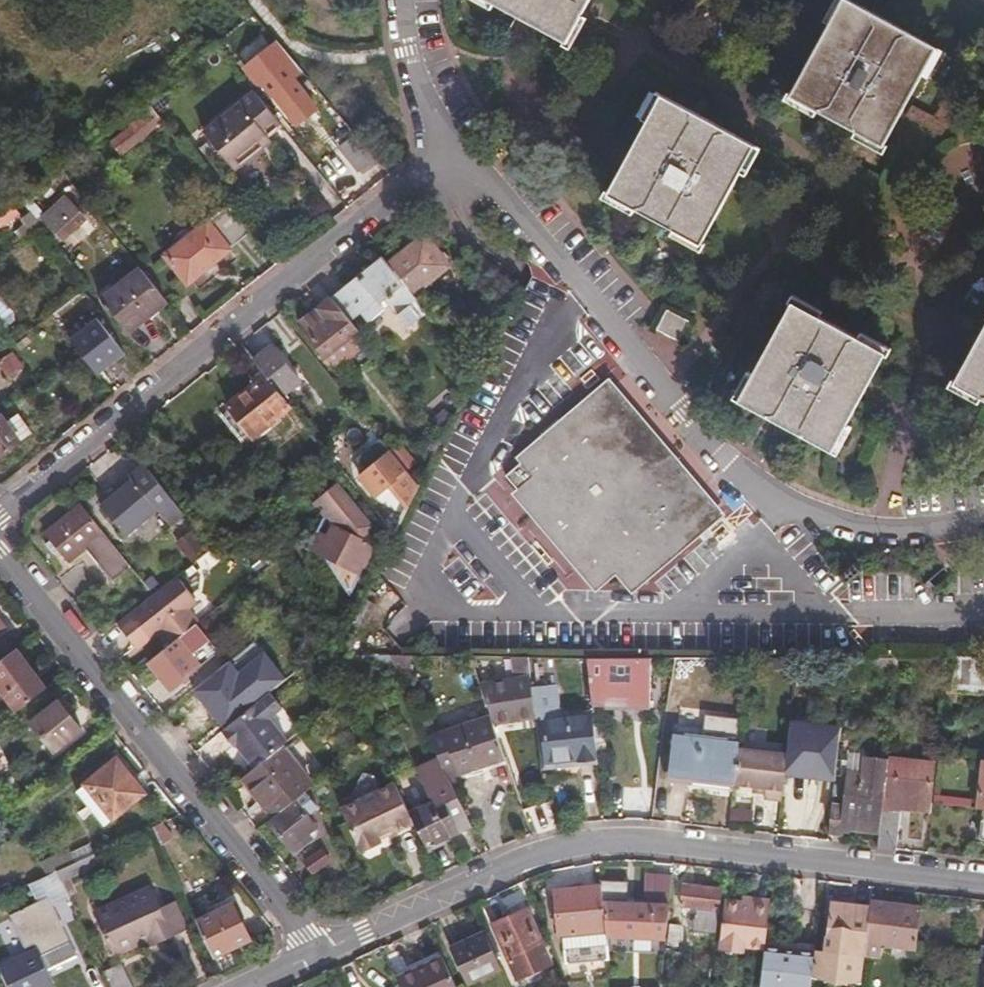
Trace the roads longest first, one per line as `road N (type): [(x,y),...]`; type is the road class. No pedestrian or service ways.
road 1 (residential): [(457,140),(588,287),(683,416),(783,502),(888,532),(931,533),(983,519)]
road 2 (residential): [(318,954),(519,862),(596,842),(670,842),(983,880)]
road 3 (residential): [(457,140),(0,514)]
road 4 (residential): [(0,559),(318,954)]
road 5 (residential): [(407,0),(414,48),(457,140)]

